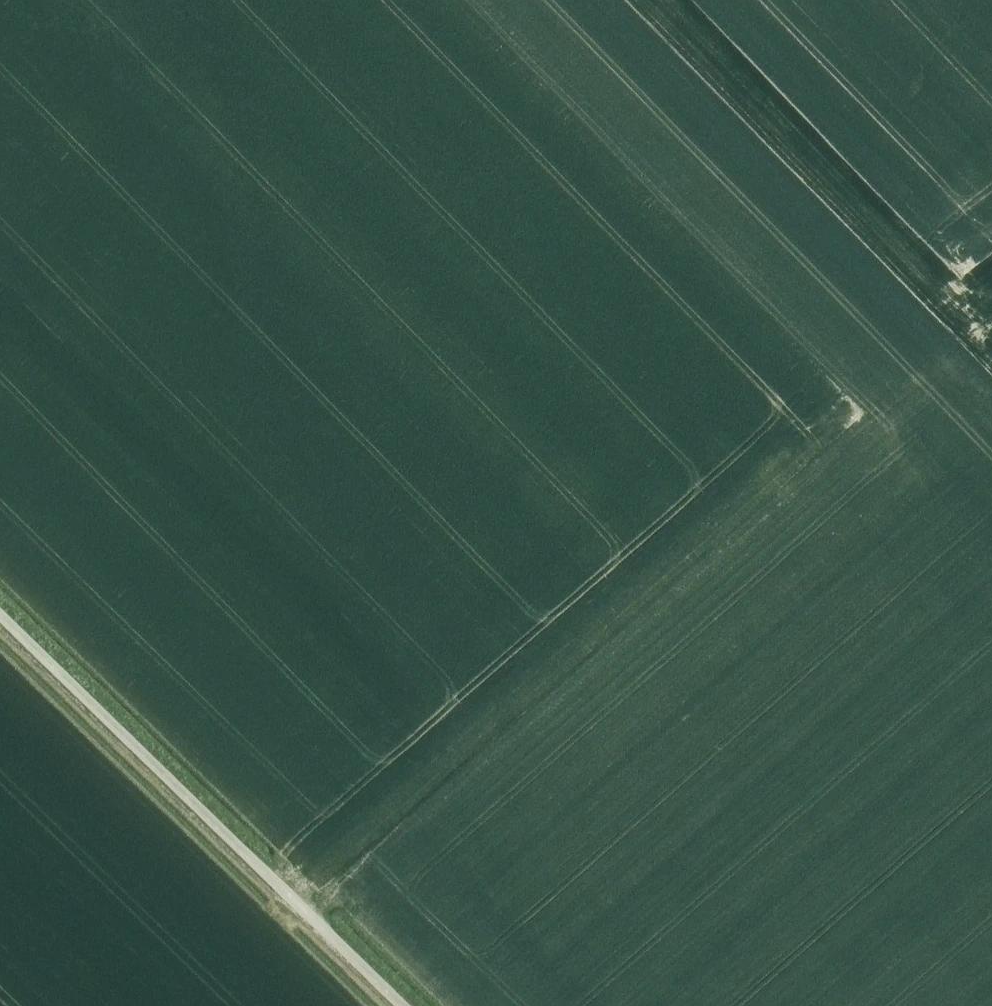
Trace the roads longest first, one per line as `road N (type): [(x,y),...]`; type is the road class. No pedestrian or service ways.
road 1 (unclassified): [(401,1005),(0,616)]

